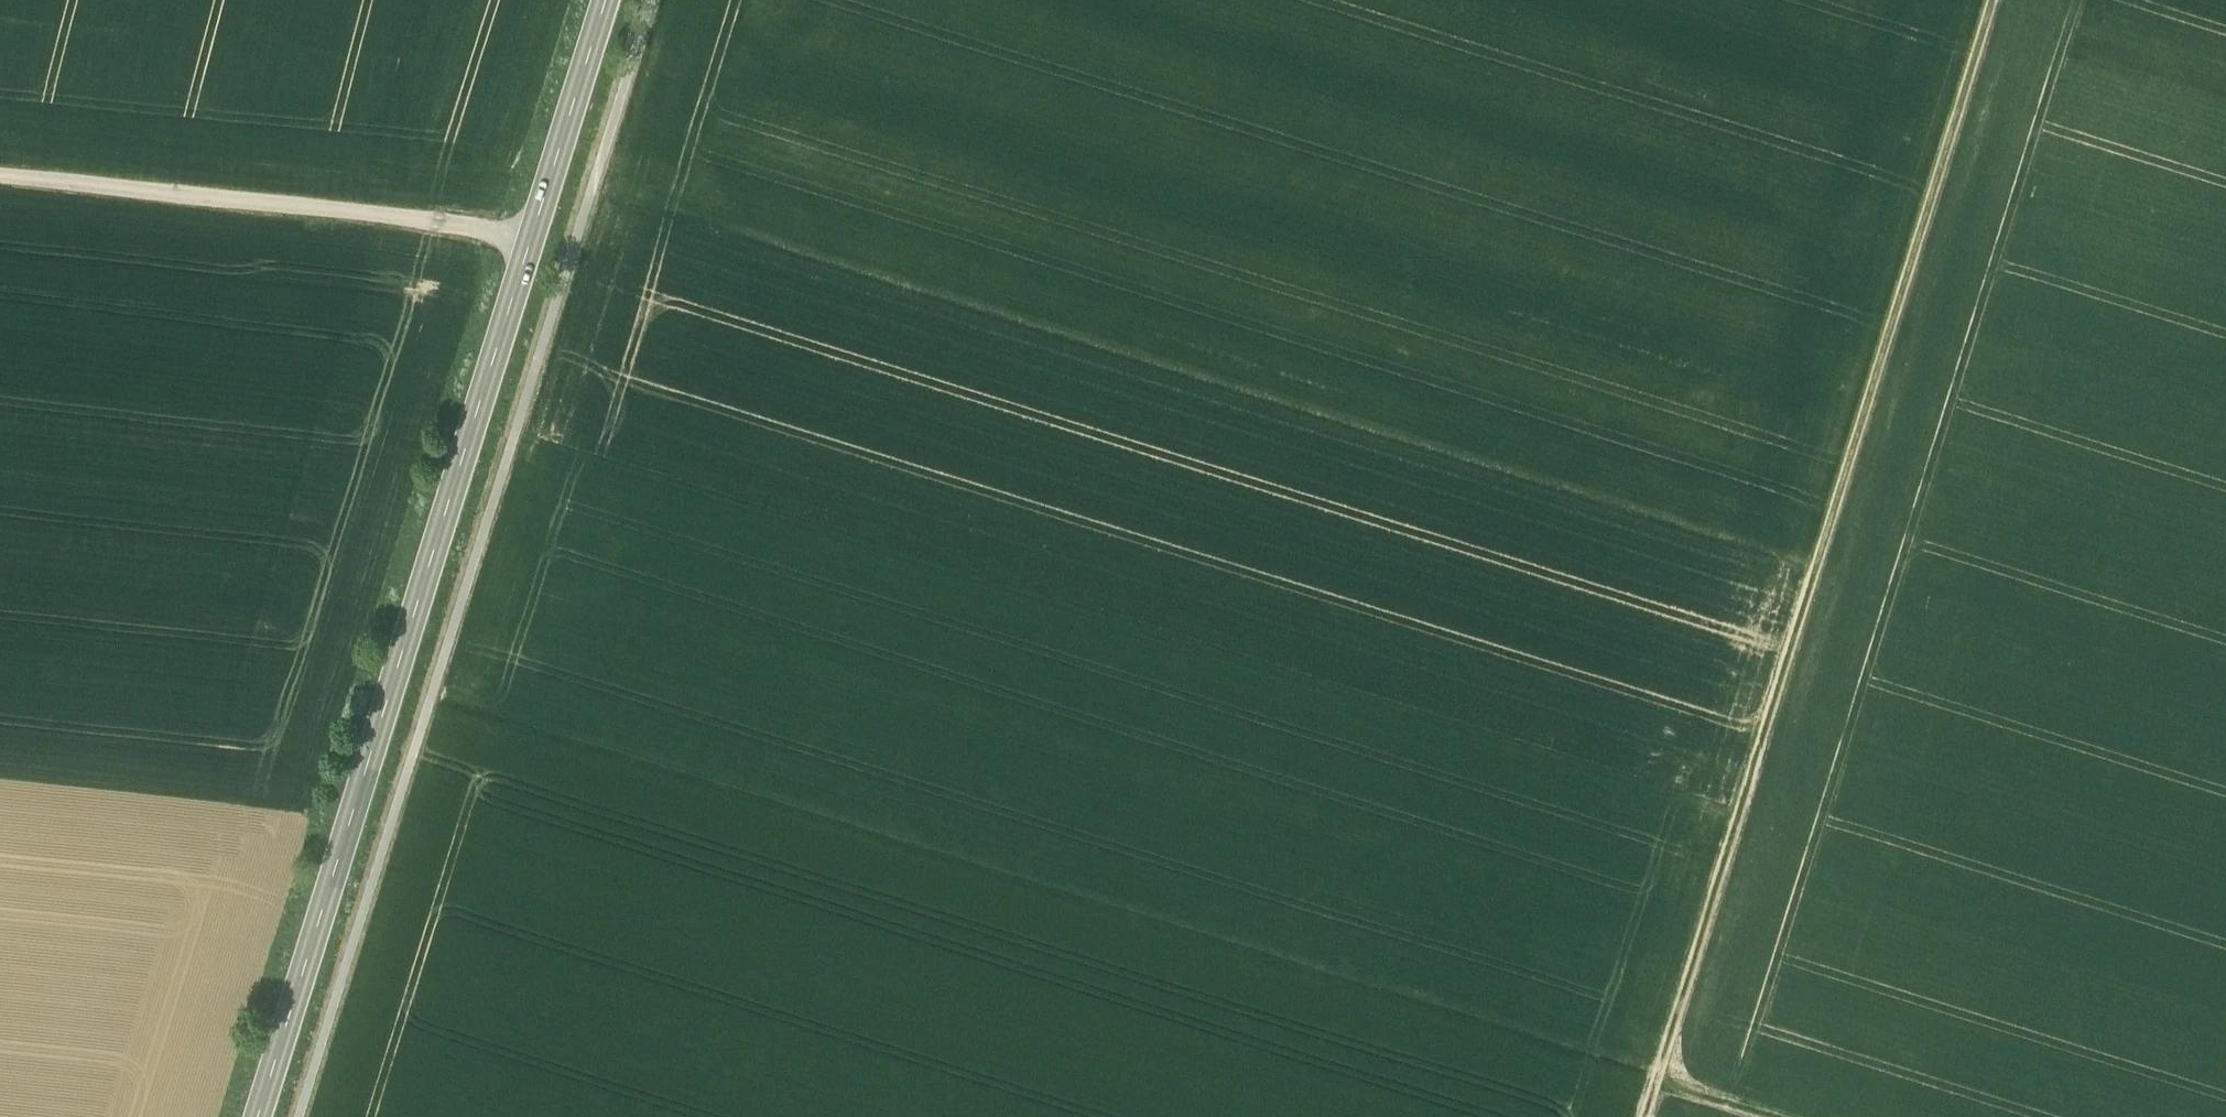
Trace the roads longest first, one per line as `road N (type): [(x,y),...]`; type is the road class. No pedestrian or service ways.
road 1 (track): [(1642,1116),(1991,0)]
road 2 (primary): [(259,1116),(606,0)]
road 3 (track): [(531,241),(0,181)]

